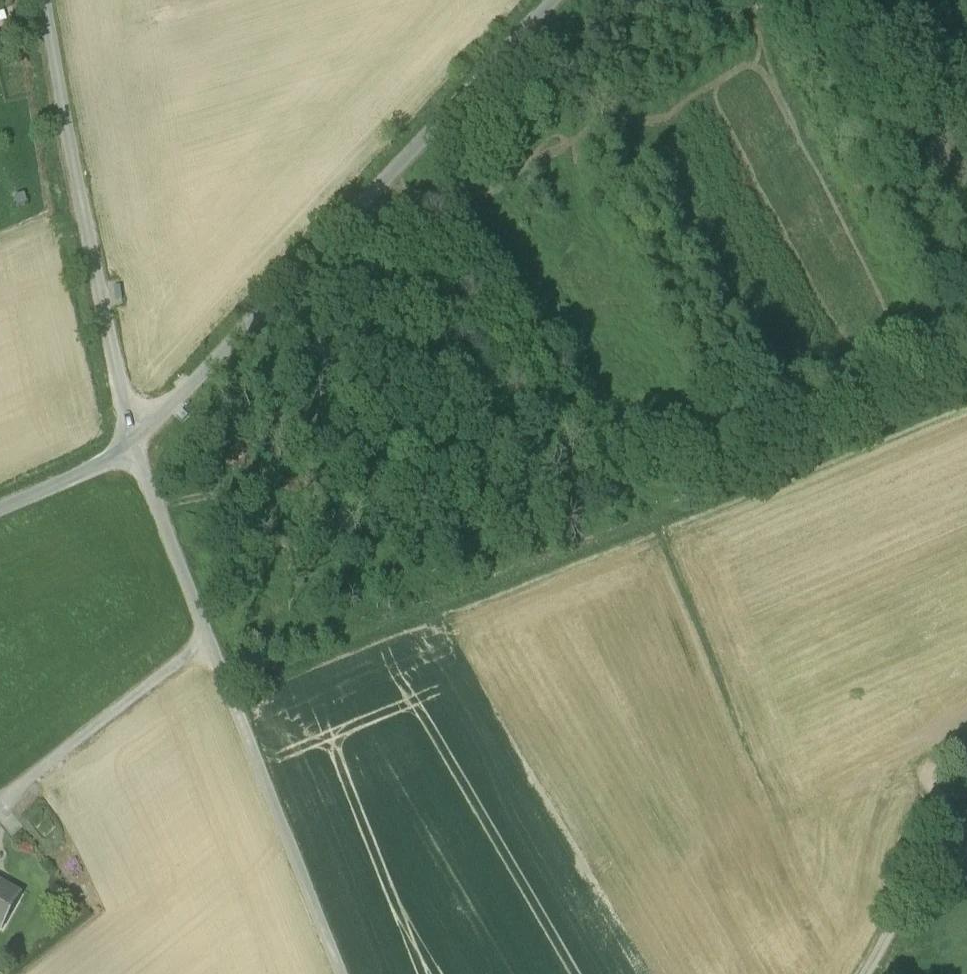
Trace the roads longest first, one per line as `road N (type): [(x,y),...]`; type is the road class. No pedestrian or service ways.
road 1 (unclassified): [(340,973),(132,449),(45,0)]
road 2 (track): [(554,0),(132,449),(0,507)]
road 3 (track): [(866,973),(919,891),(966,867)]

